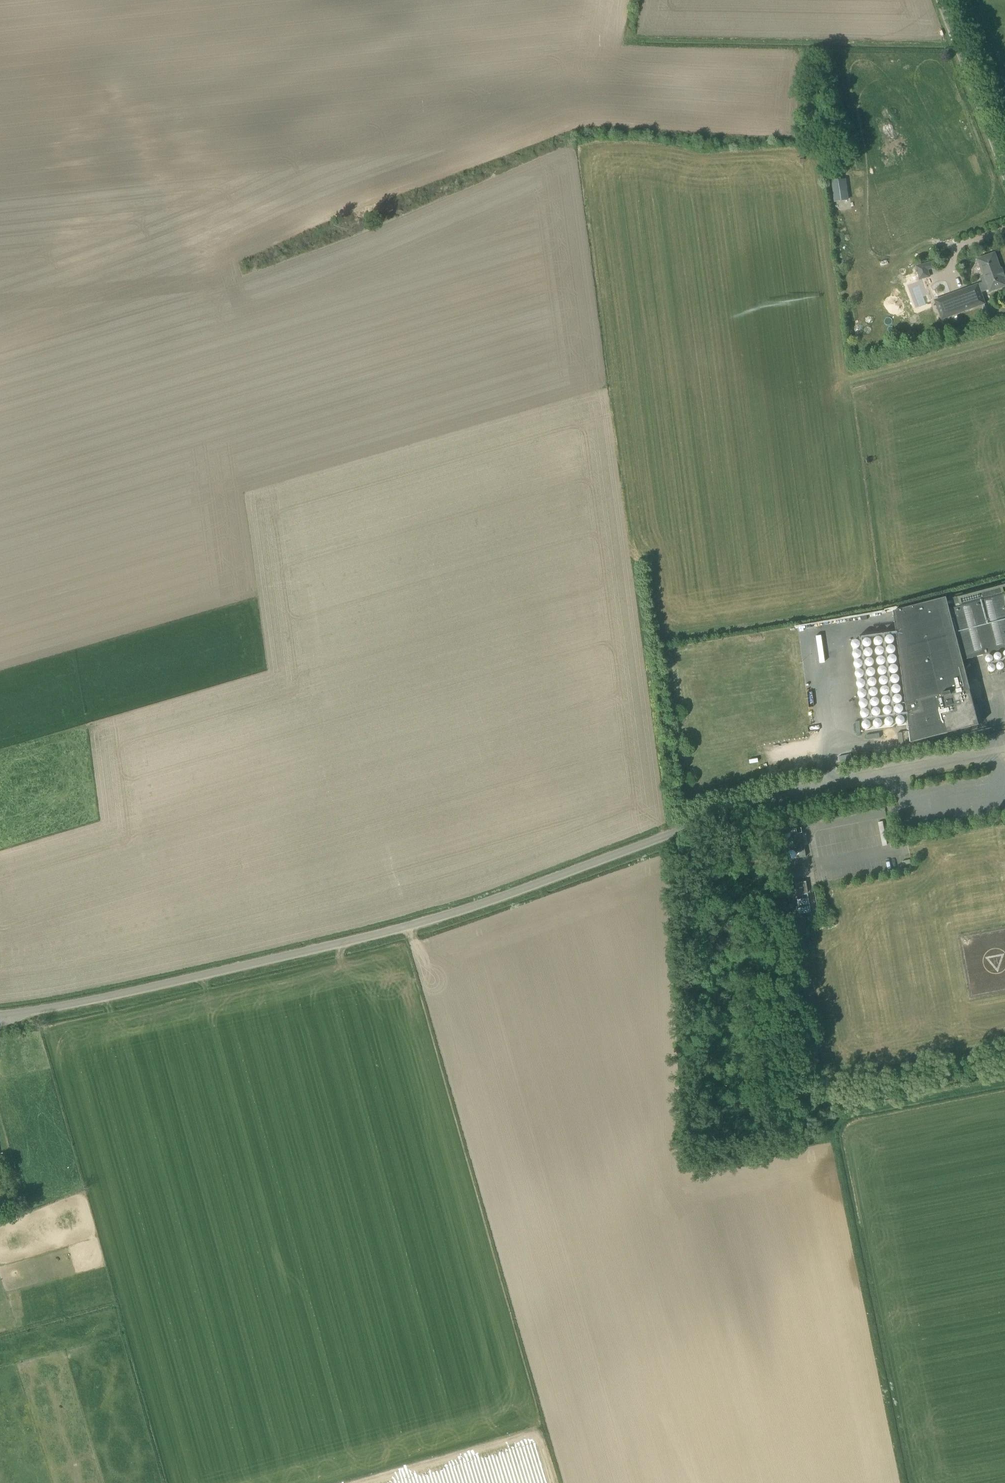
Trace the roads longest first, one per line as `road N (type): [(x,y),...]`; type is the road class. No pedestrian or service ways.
road 1 (unclassified): [(1004,749),(773,798),(473,909),(338,948),(0,1017)]
road 2 (unclassified): [(1004,169),(942,0)]

